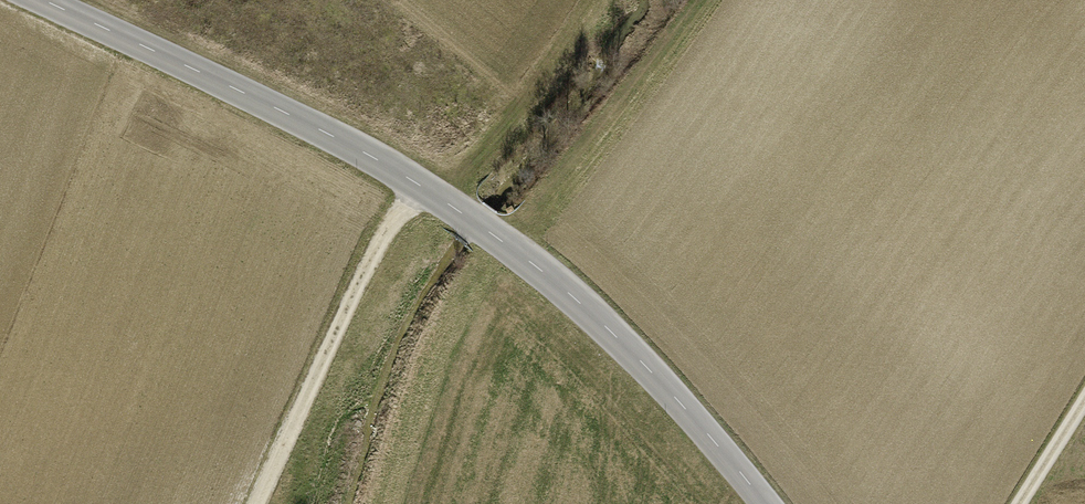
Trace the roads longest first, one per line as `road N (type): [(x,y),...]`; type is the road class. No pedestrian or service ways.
road 1 (tertiary): [(39,0),(330,135),(459,210),(565,289),(660,381),(766,503)]
road 2 (track): [(258,503),(362,274),(414,183)]

